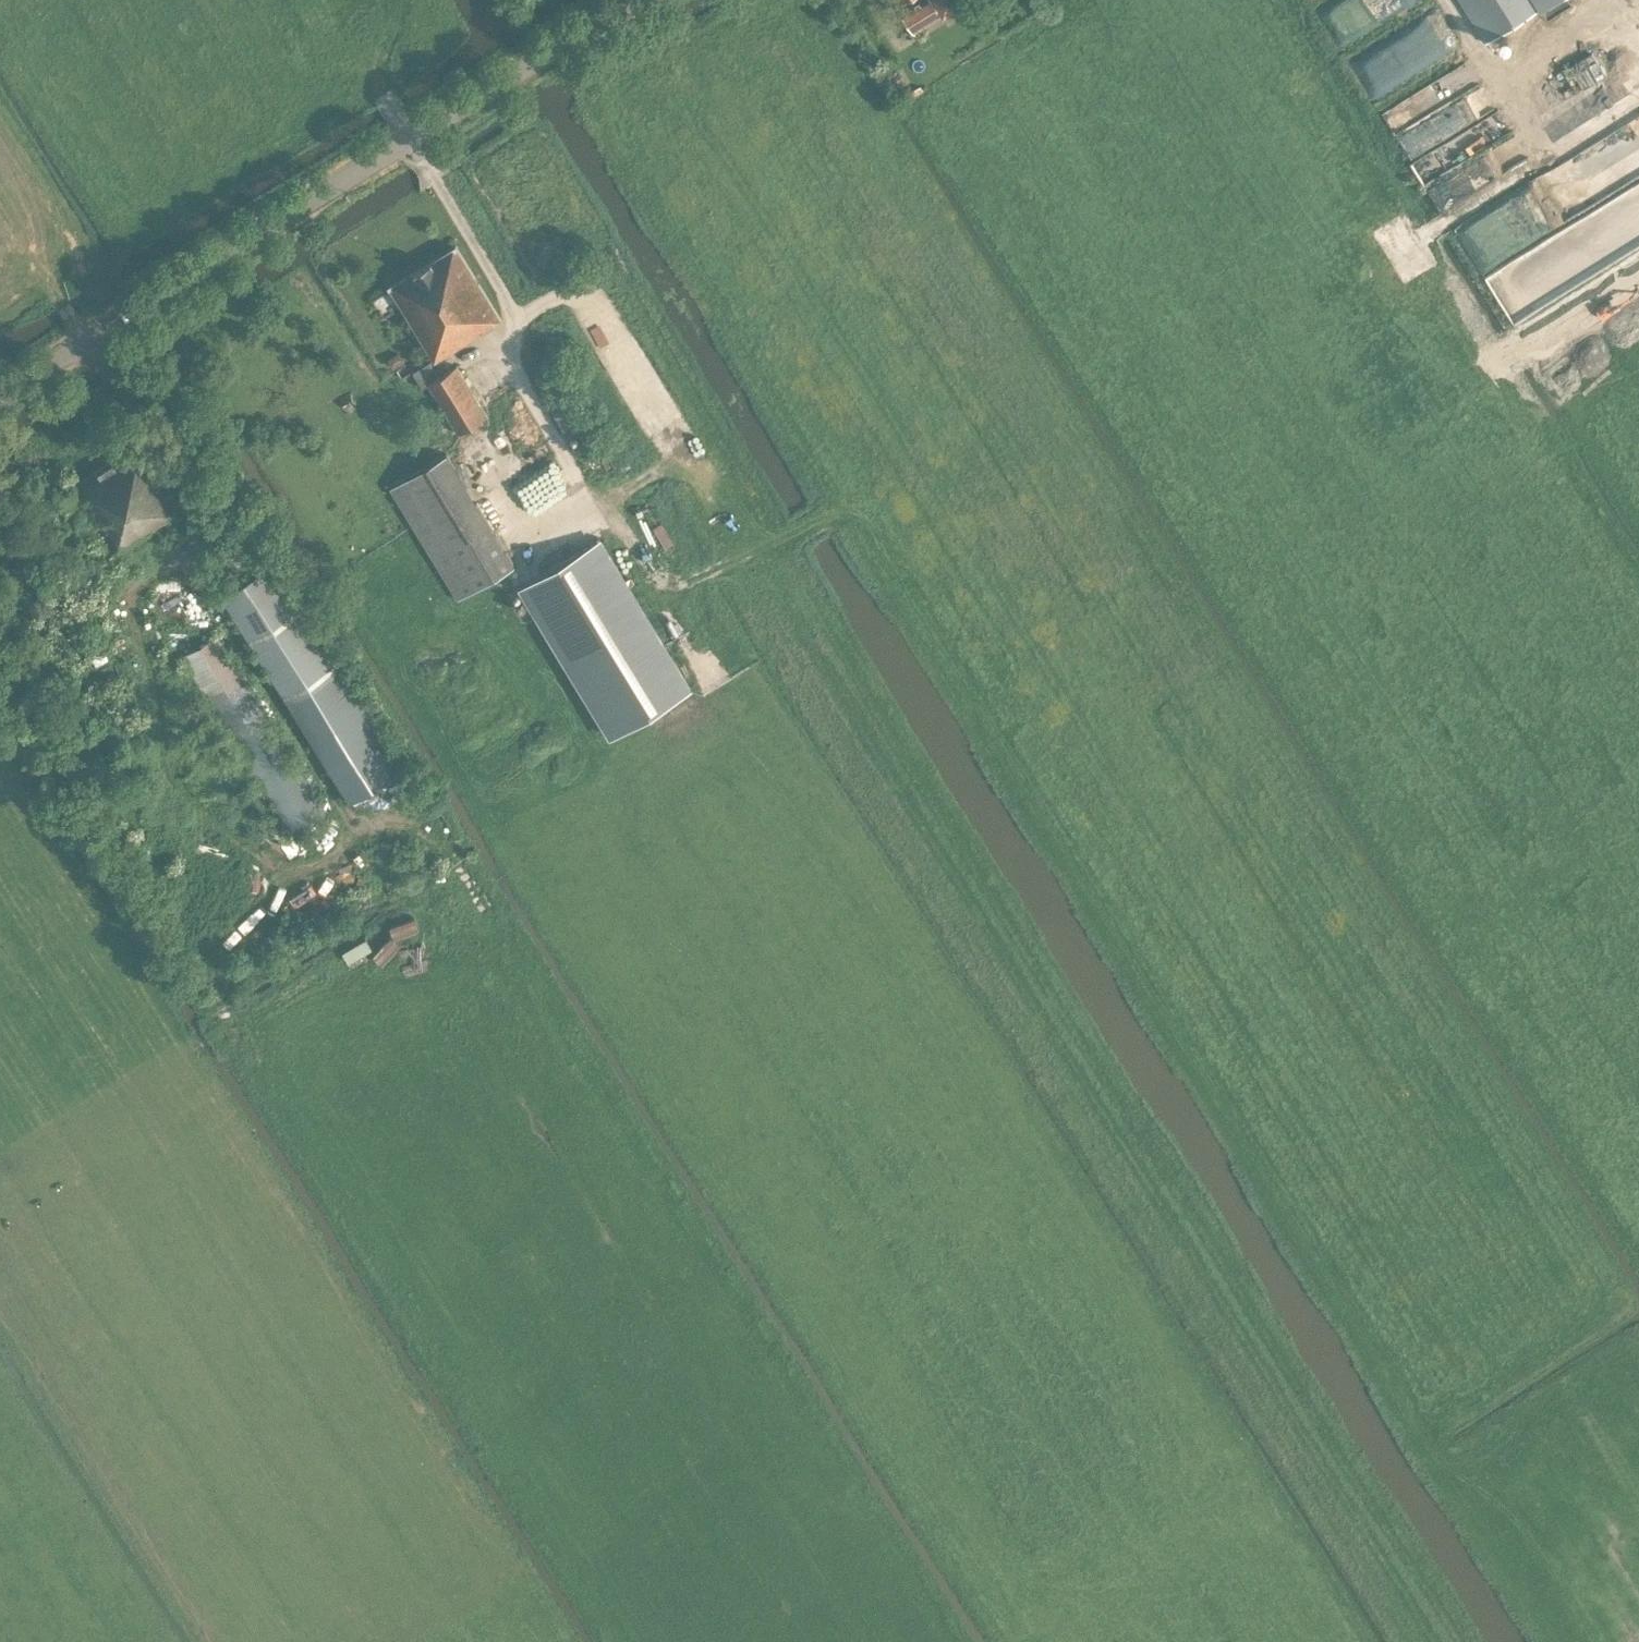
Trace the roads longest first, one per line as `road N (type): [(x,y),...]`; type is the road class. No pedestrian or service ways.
road 1 (tertiary): [(0,396),(634,0)]

